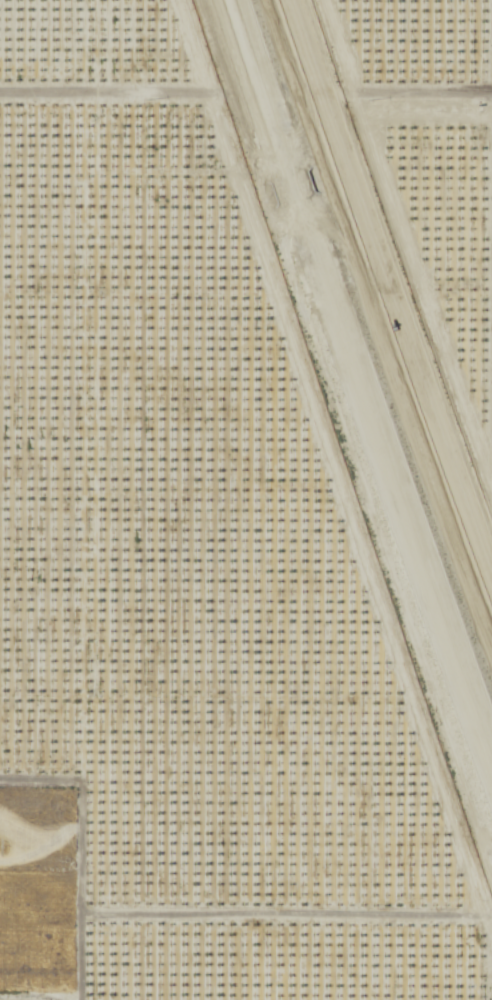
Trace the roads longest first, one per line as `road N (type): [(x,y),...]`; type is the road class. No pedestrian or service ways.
road 1 (track): [(472,925),(77,924)]
road 2 (track): [(0,787),(74,787),(76,999)]
road 3 (track): [(0,101),(194,102)]
road 4 (track): [(364,98),(491,99)]

